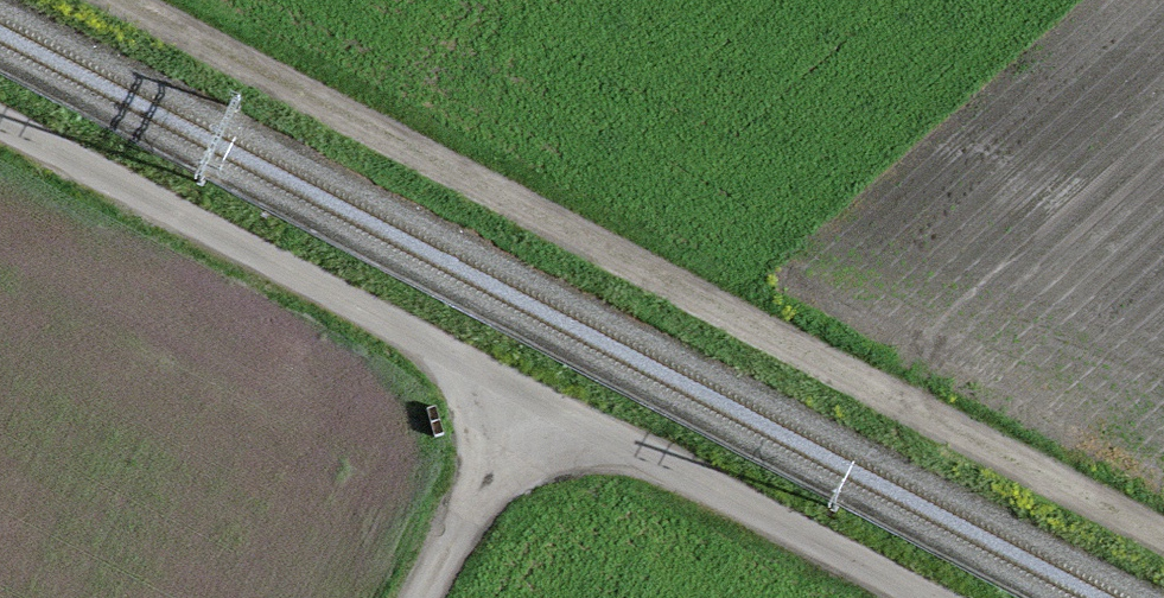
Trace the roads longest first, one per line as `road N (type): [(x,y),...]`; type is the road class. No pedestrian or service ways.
road 1 (track): [(1163,552),(79,0)]
road 2 (track): [(838,597),(0,164)]
road 3 (track): [(452,597),(530,440)]

